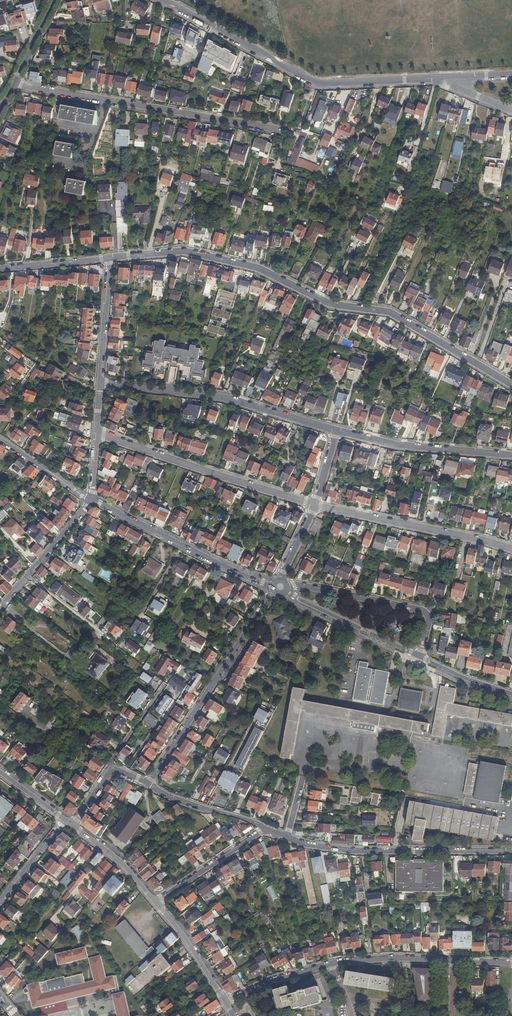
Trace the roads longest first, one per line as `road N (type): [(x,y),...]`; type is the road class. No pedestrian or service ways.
road 1 (residential): [(511,385),(390,313),(331,304),(257,268),(185,251),(108,258)]
road 2 (residential): [(162,0),(318,84),(440,78)]
road 3 (residential): [(275,129),(14,85)]
road 4 (residential): [(336,430),(219,398),(100,383)]
road 5 (residential): [(147,785),(275,591)]
road 6 (residential): [(315,505),(97,432)]
road 7 (residential): [(511,851),(352,852),(286,838)]
road 8 (residential): [(511,549),(315,505)]
road 9 (residential): [(91,500),(273,585)]
road 10 (residential): [(419,657),(430,618),(424,611),(287,586)]
road 11 (residential): [(511,456),(336,430)]
road 12 (residential): [(285,592),(419,657)]
road 13 (residential): [(265,829),(156,903)]
road 14 (residential): [(265,829),(147,785)]
road 15 (residential): [(100,383),(108,258)]
road 16 (residential): [(452,962),(329,964)]
road 17 (secondary): [(225,1002),(156,903)]

